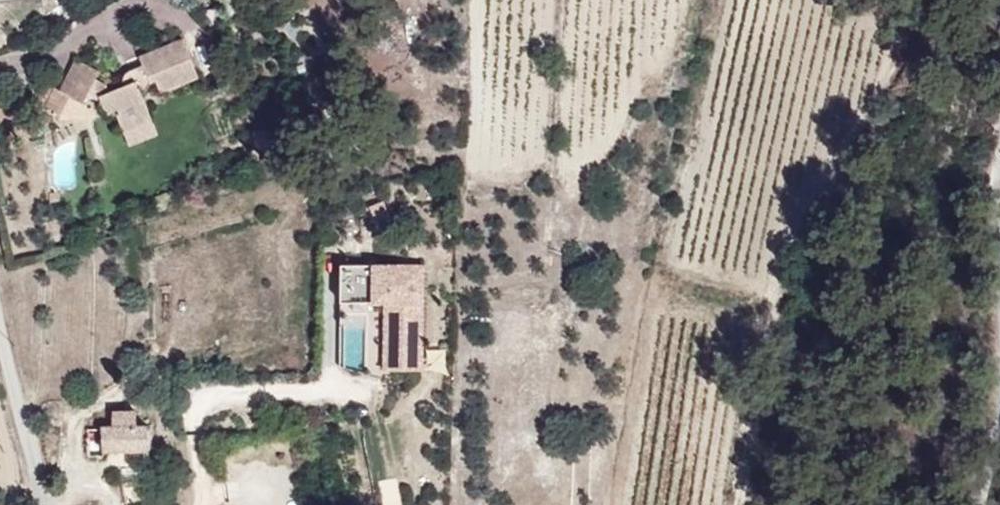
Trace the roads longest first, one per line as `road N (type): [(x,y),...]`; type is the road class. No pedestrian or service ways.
road 1 (unclassified): [(0,293),(50,494),(46,504)]

